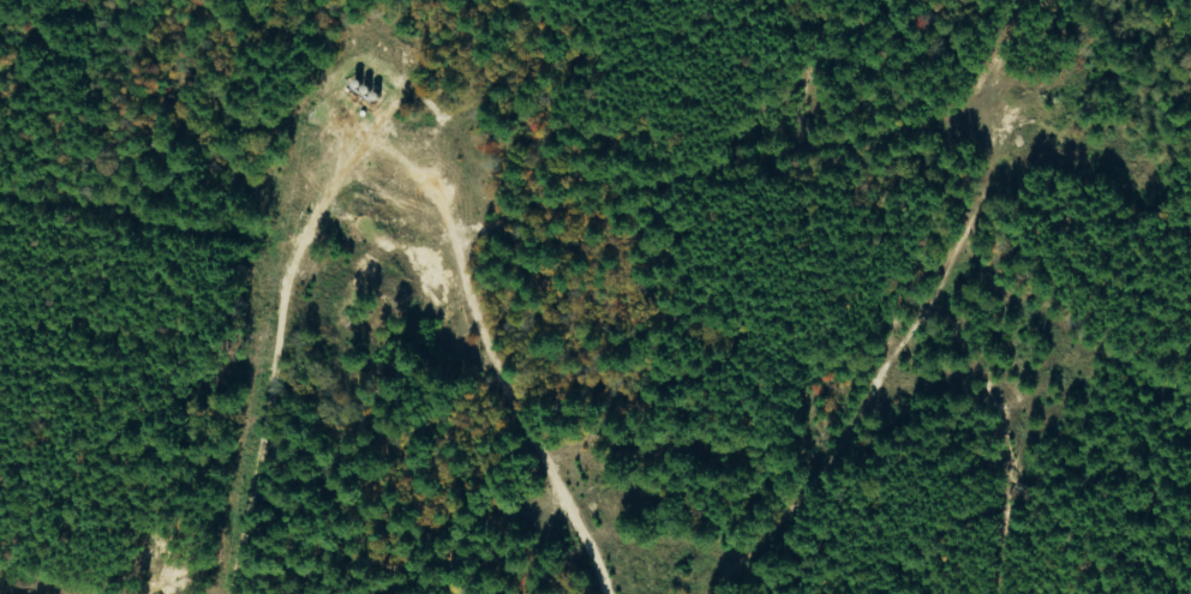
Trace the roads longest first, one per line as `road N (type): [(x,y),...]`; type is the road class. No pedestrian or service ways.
road 1 (residential): [(912,168),(828,197),(401,281),(143,288),(0,250)]

